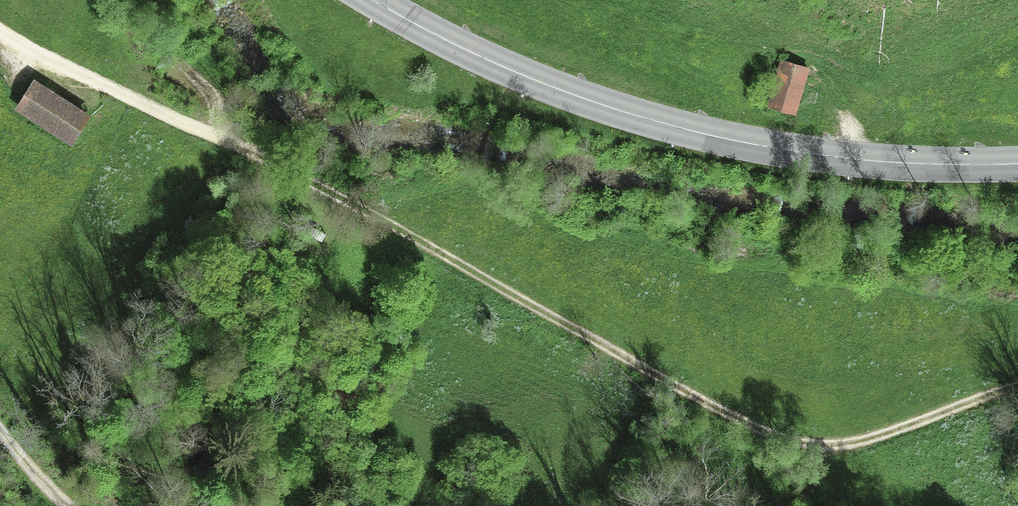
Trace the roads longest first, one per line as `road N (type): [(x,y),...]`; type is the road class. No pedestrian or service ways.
road 1 (track): [(1017,388),(853,443),(793,442),(0,25)]
road 2 (secondary): [(1017,163),(827,156),(720,138),(539,82),(374,0)]

